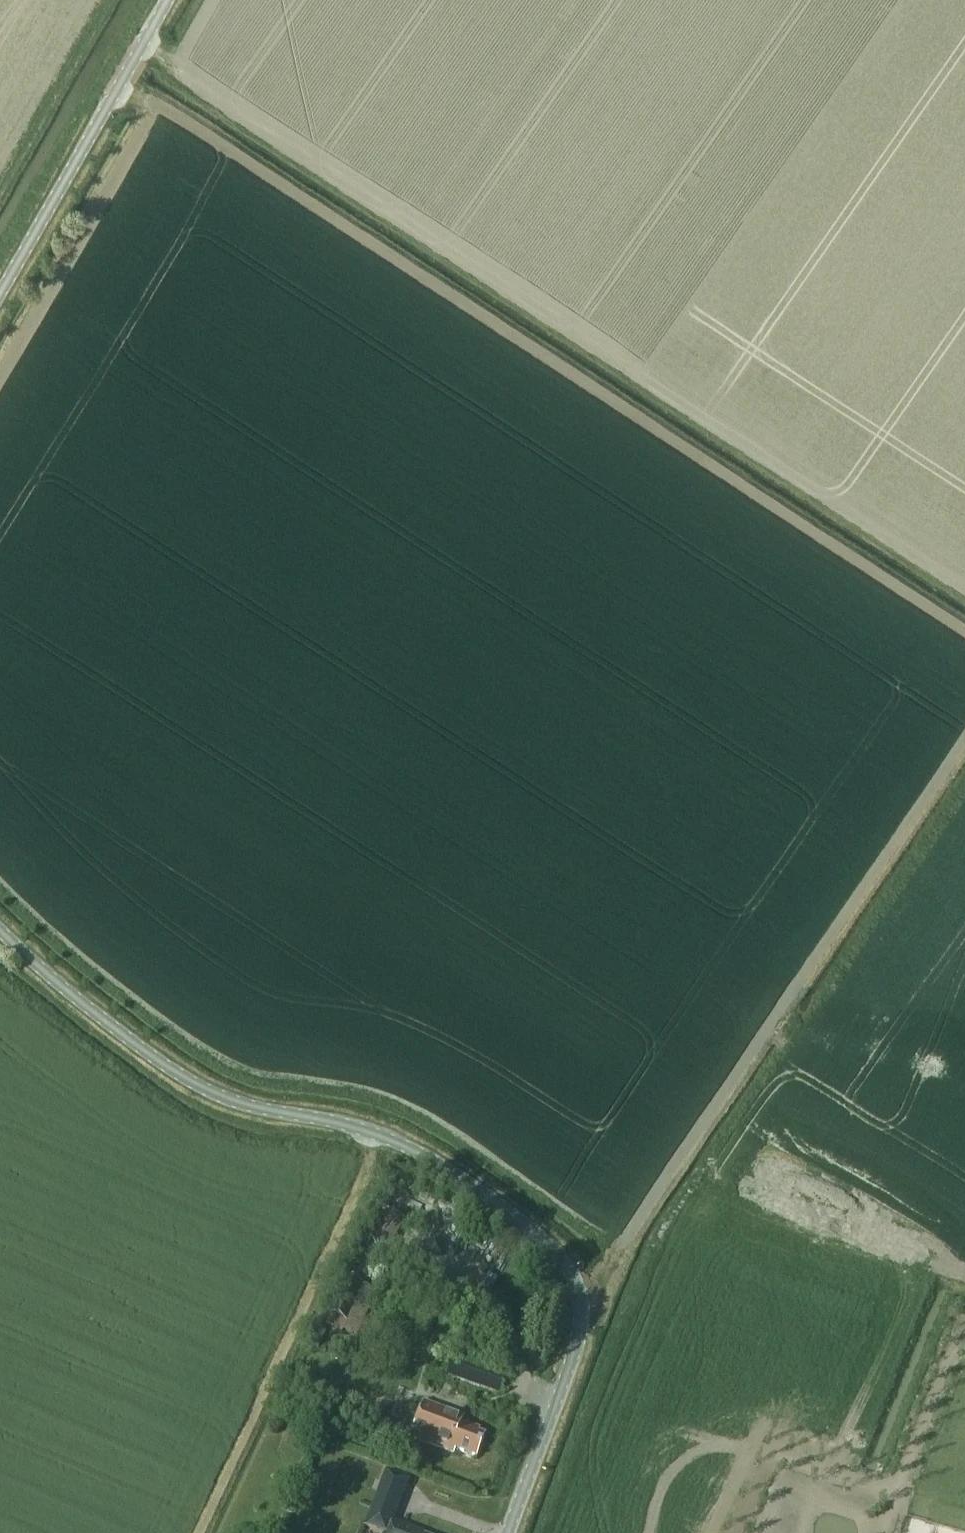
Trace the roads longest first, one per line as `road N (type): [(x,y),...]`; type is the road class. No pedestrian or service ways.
road 1 (unclassified): [(509,1532),(582,1320),(582,1285),(541,1219),(374,1115),(208,1082),(81,1000),(0,921)]
road 2 (unclassified): [(0,301),(173,0)]

